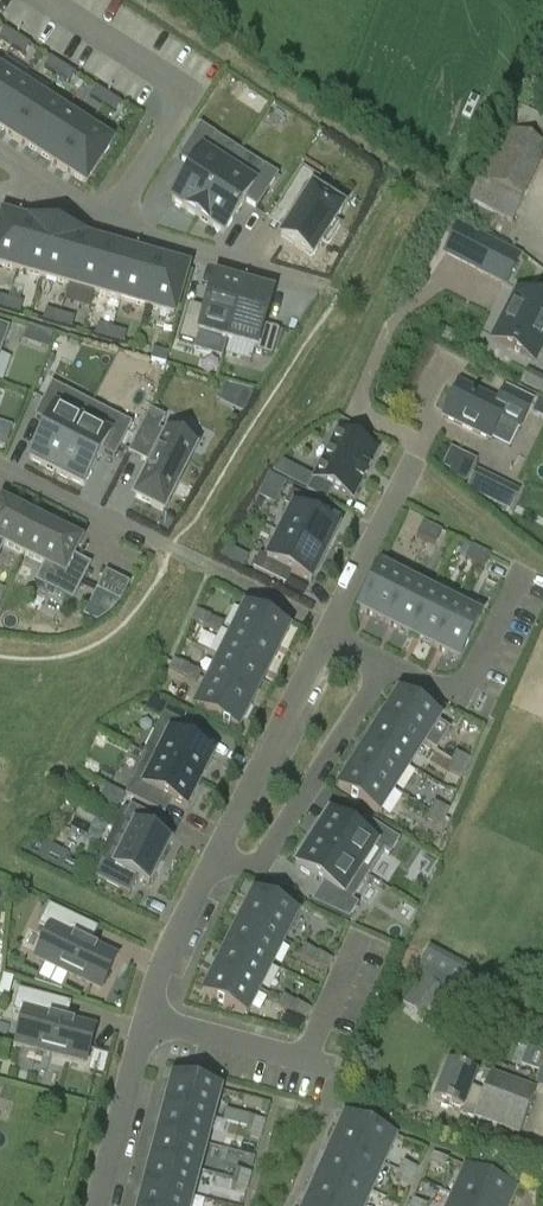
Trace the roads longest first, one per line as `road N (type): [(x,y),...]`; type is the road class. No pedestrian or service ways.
road 1 (residential): [(96,1205),(171,942),(209,860)]
road 2 (residential): [(320,287),(28,202)]
road 3 (residential): [(209,860),(258,868),(393,665)]
road 4 (residential): [(209,860),(330,628)]
road 5 (residential): [(0,475),(103,525),(170,546)]
road 6 (residential): [(330,628),(411,469)]

